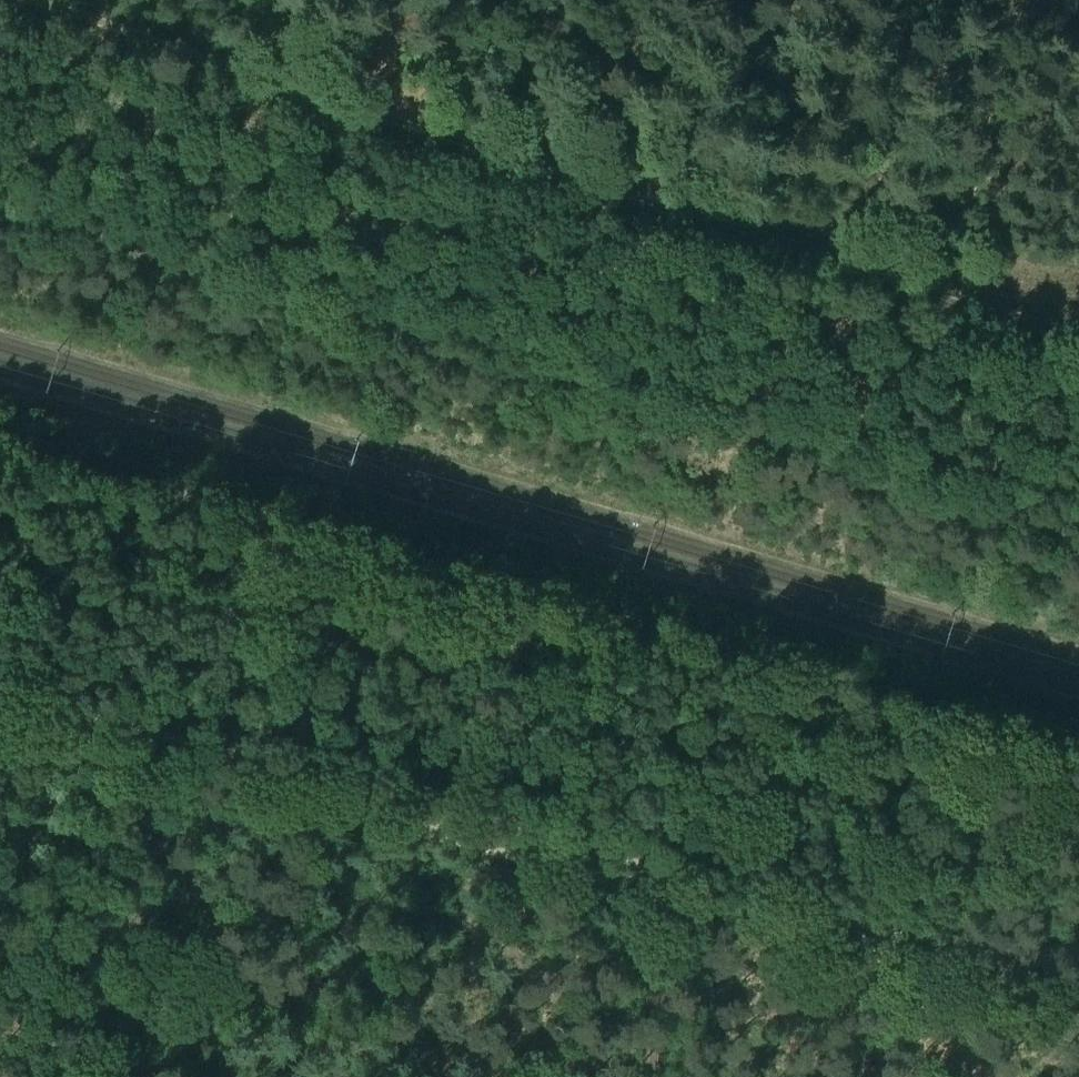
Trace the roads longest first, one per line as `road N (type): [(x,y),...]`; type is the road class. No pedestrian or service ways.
road 1 (track): [(0,448),(452,572),(1078,758)]
road 2 (track): [(43,0),(1078,337)]
road 3 (track): [(987,960),(830,938),(0,722)]
road 4 (track): [(0,1028),(264,1027),(475,1076)]
road 5 (track): [(944,293),(1006,0)]
road 6 (track): [(651,1076),(646,917)]

